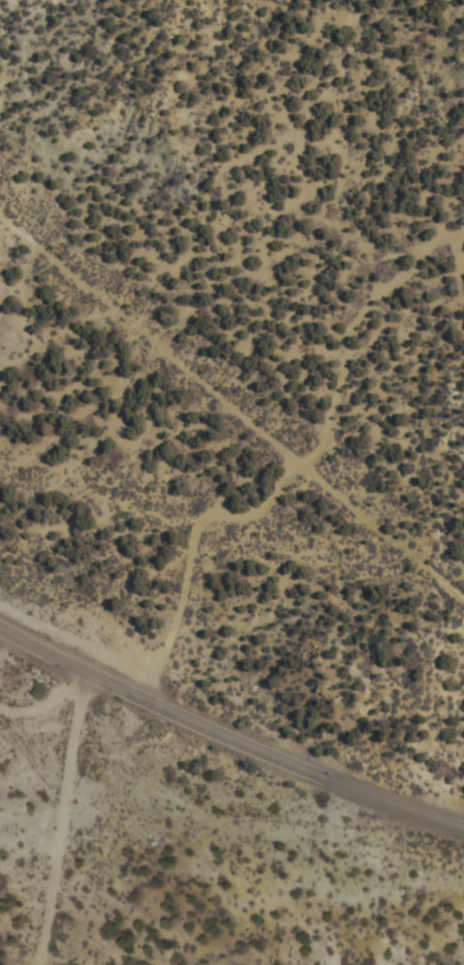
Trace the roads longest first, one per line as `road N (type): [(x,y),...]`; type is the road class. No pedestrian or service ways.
road 1 (track): [(151,697),(206,521),(264,510),(324,450),(352,337),(369,305),(431,245),(463,230)]
road 2 (track): [(0,208),(463,593)]
road 3 (primary): [(463,822),(214,726),(0,623)]

